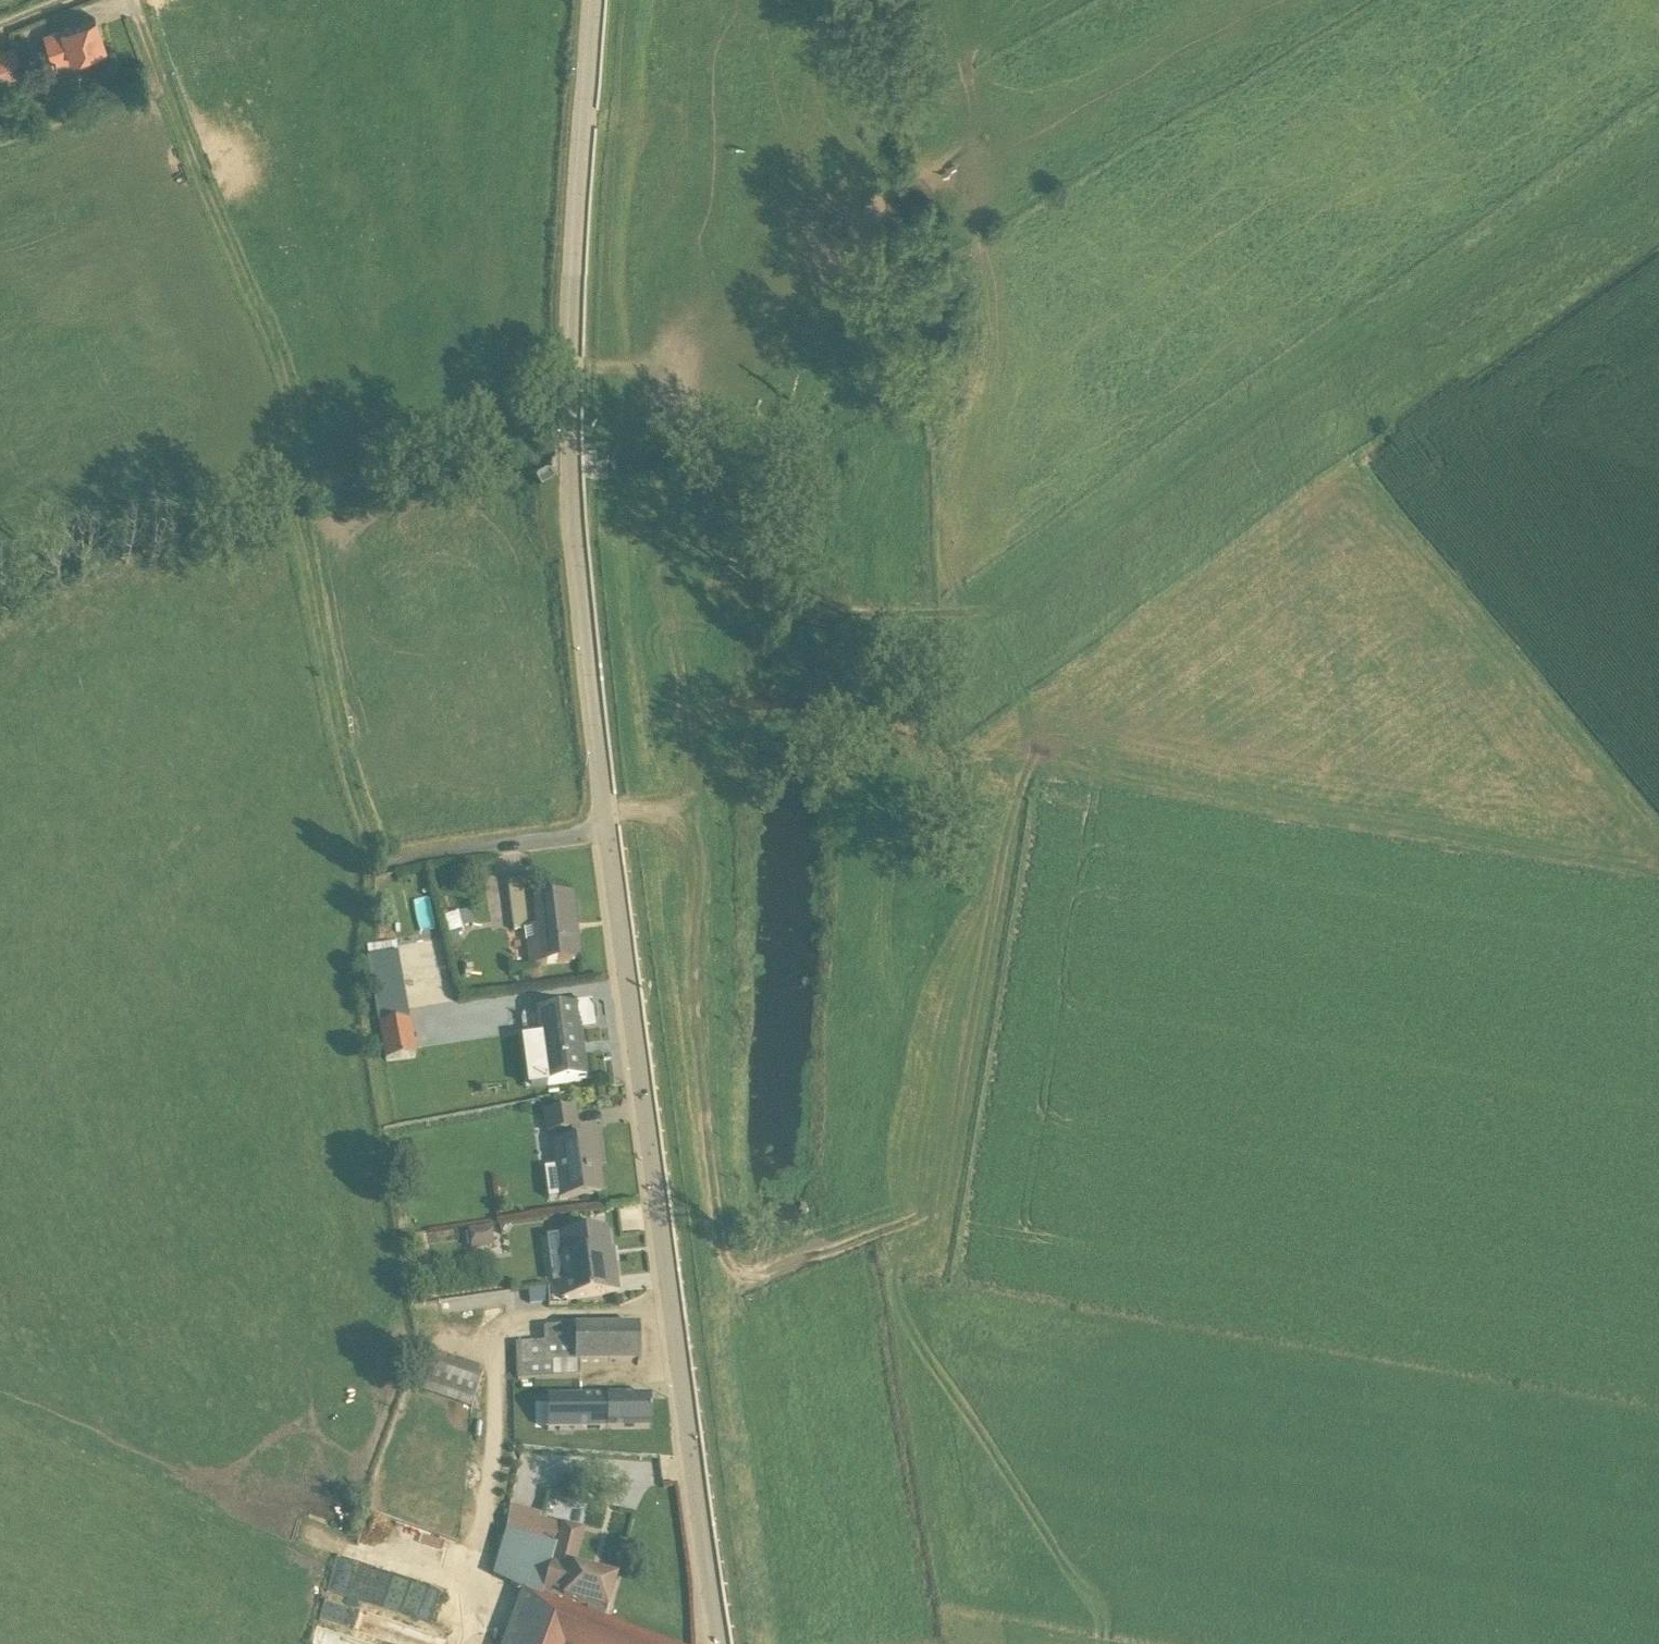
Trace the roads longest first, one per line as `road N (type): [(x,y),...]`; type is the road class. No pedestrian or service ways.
road 1 (track): [(1018,790),(928,1211),(910,1226),(766,1282),(733,1273),(718,1243),(710,951),(690,892),(634,832),(621,826),(602,832)]
road 2 (track): [(380,868),(358,817),(292,495),(285,393),(134,2)]
road 3 (unclassified): [(602,832),(569,484),(569,302),(588,0)]
road 4 (residential): [(713,1643),(602,832)]
road 5 (unclassified): [(602,832),(566,845),(380,868)]

